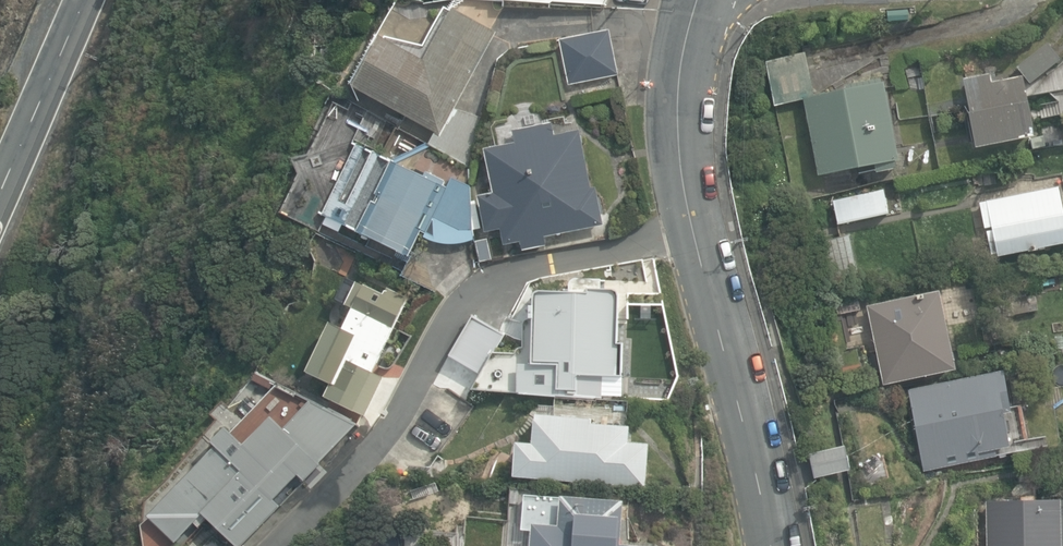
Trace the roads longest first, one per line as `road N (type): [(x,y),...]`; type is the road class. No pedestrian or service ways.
road 1 (residential): [(284,545),(383,440),(441,338),(497,280),(695,237)]
road 2 (residential): [(771,545),(695,237)]
road 3 (residential): [(695,237),(679,109),(697,0)]
road 4 (unclassified): [(0,194),(85,0)]

